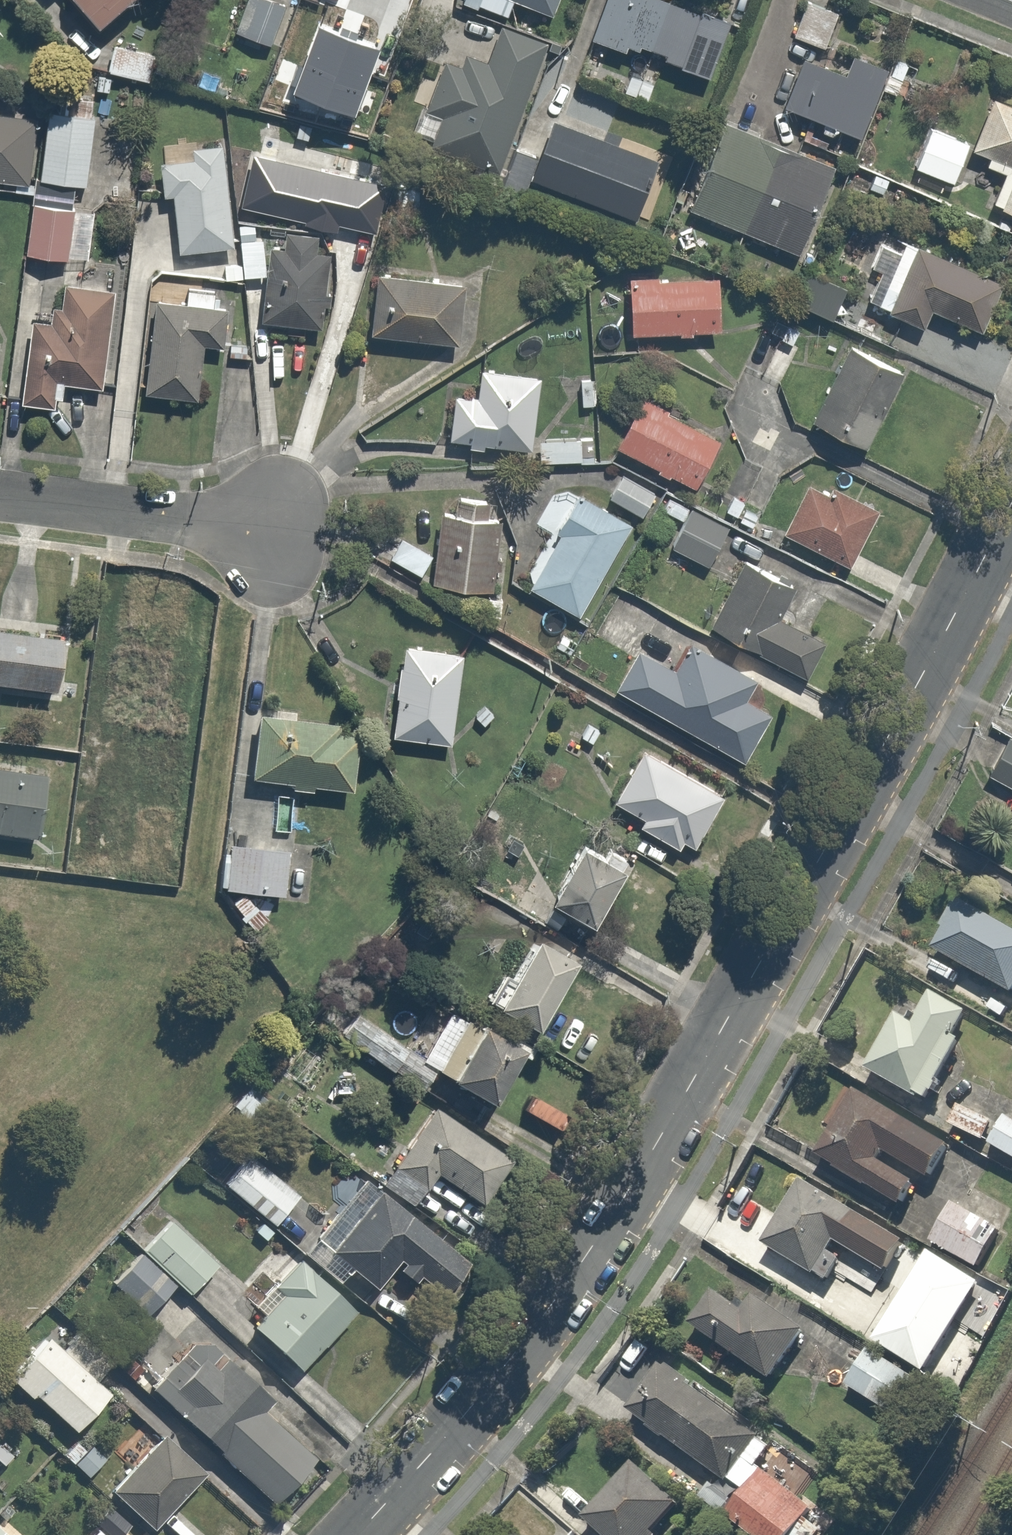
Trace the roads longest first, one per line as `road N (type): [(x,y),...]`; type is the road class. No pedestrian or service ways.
road 1 (tertiary): [(355,1534),(489,1389),(629,1193),(1011,503)]
road 2 (residential): [(0,495),(276,531)]

